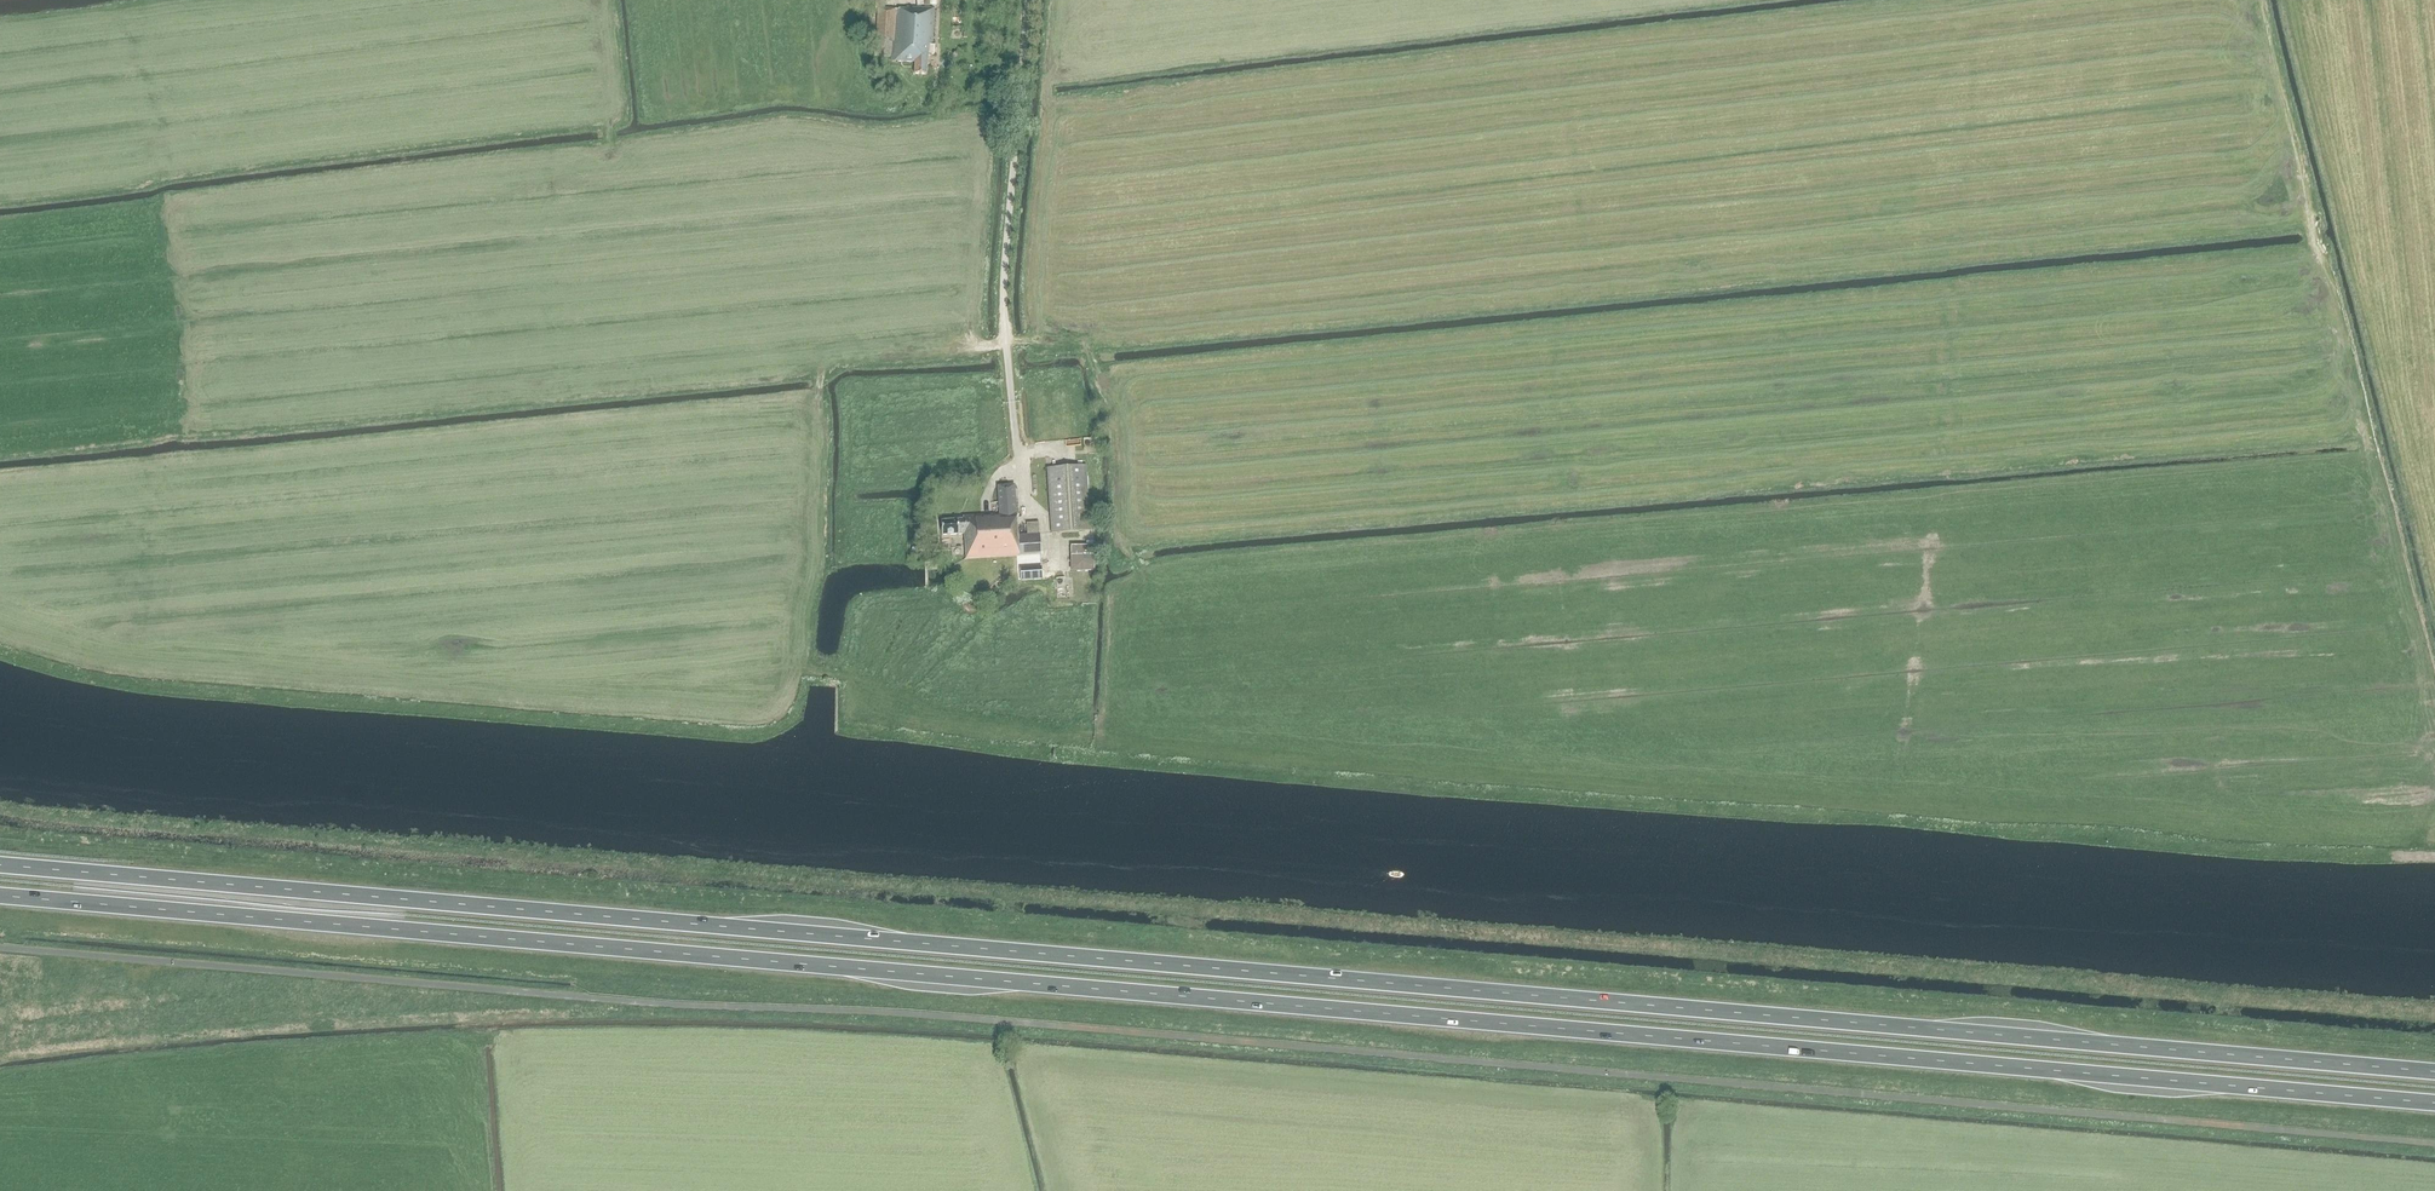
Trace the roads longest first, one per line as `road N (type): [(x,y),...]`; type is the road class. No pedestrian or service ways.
road 1 (trunk): [(2434,1072),(0,864)]
road 2 (trunk): [(0,895),(2434,1102)]

